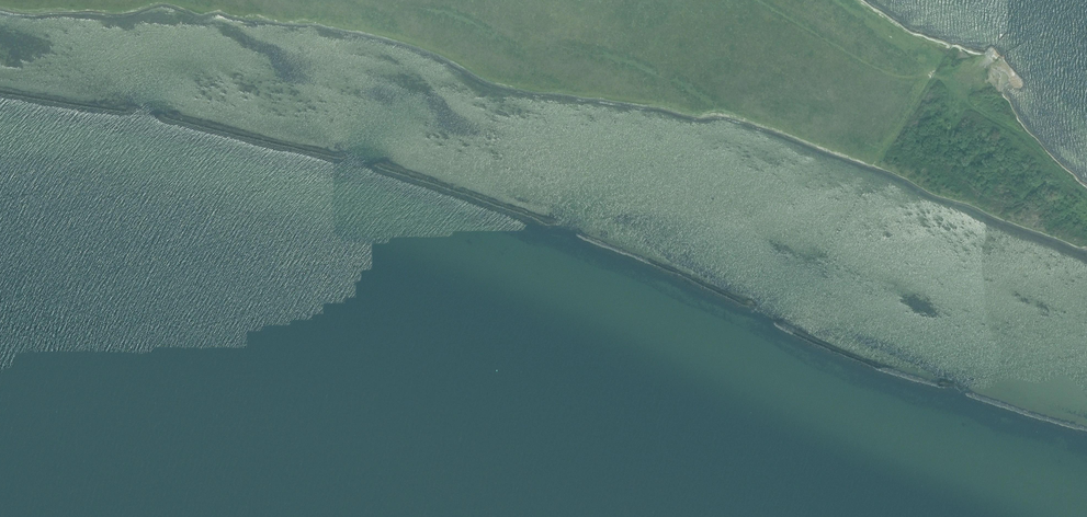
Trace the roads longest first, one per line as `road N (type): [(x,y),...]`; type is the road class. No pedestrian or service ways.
road 1 (track): [(993,49),(982,64),(899,77),(758,0)]

